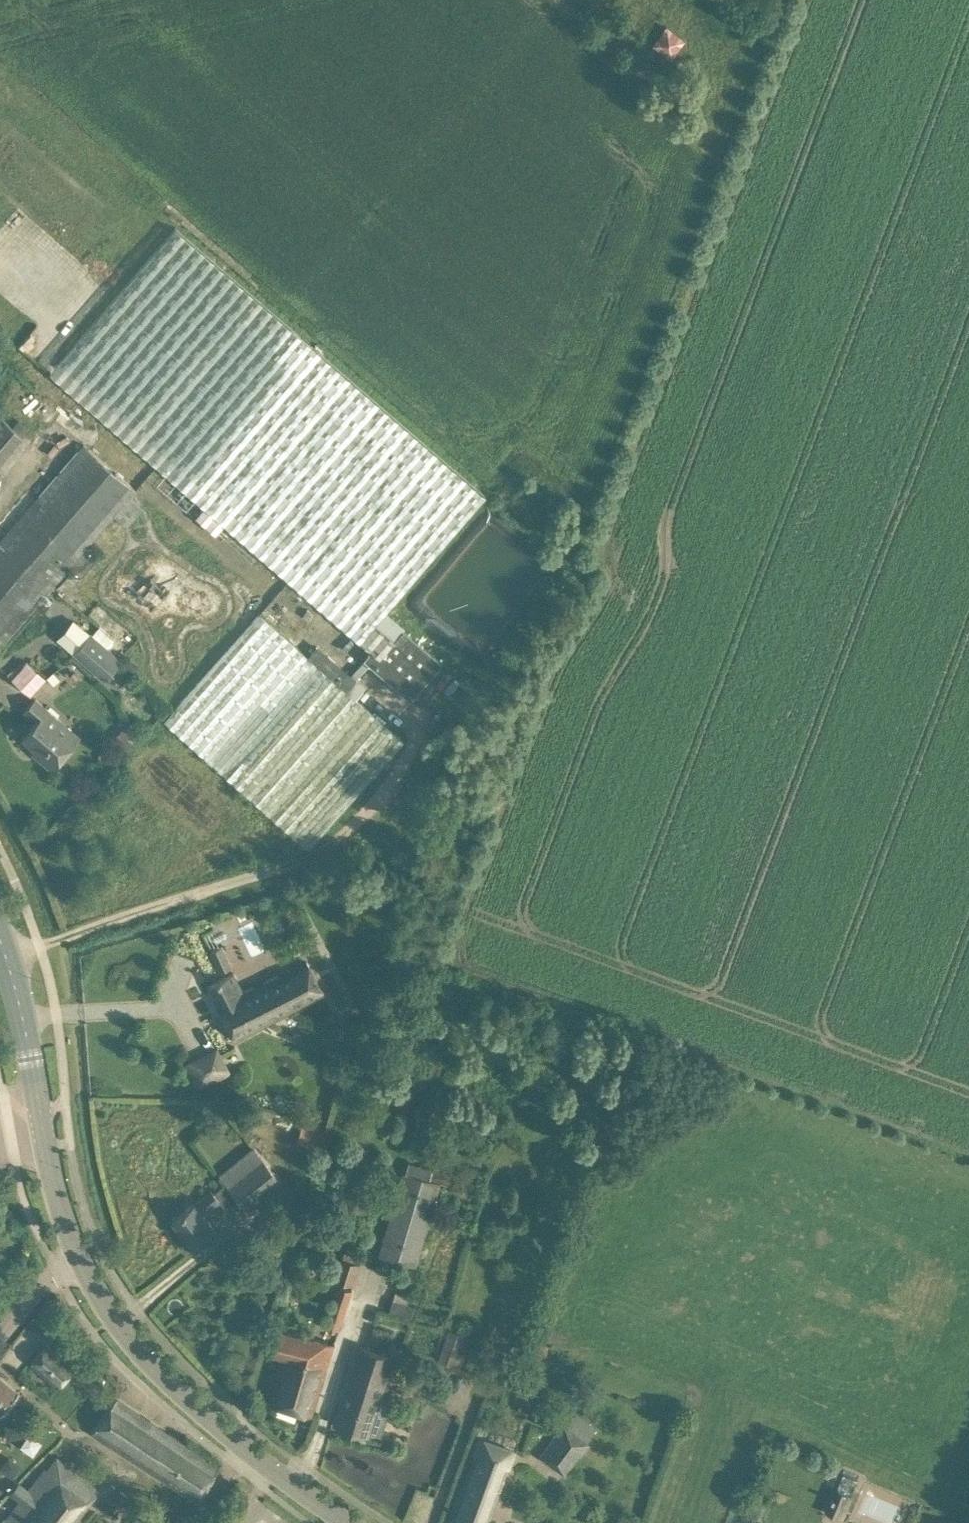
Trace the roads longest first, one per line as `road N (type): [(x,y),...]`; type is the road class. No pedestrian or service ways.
road 1 (secondary): [(350,1522),(153,1368),(94,1294),(57,1199),(0,943)]
road 2 (track): [(382,797),(310,858),(5,954)]

